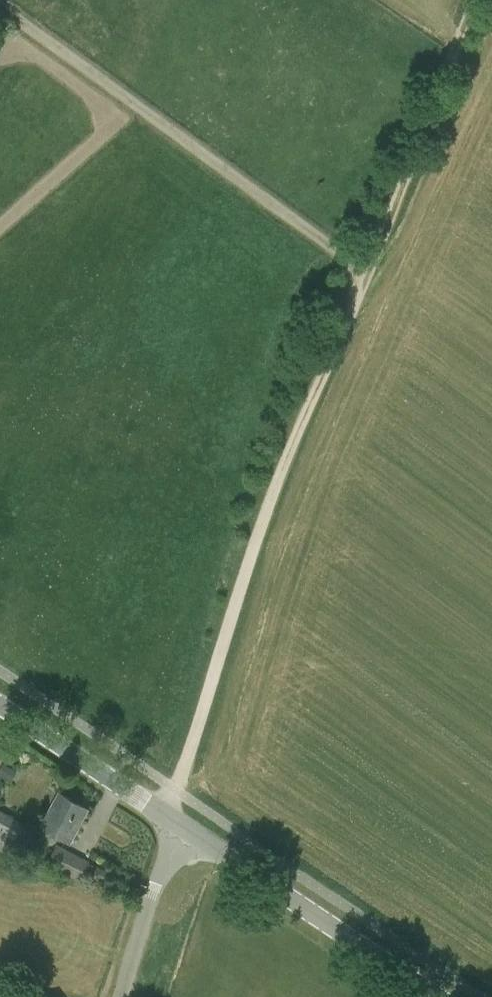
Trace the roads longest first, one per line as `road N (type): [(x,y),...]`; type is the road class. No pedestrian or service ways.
road 1 (track): [(179,791),(272,490),(476,0)]
road 2 (track): [(0,5),(323,240),(348,260),(359,292)]
road 3 (tertiary): [(437,996),(181,825)]
road 4 (tertiary): [(181,825),(0,705)]
road 5 (unclassified): [(123,996),(181,825)]

